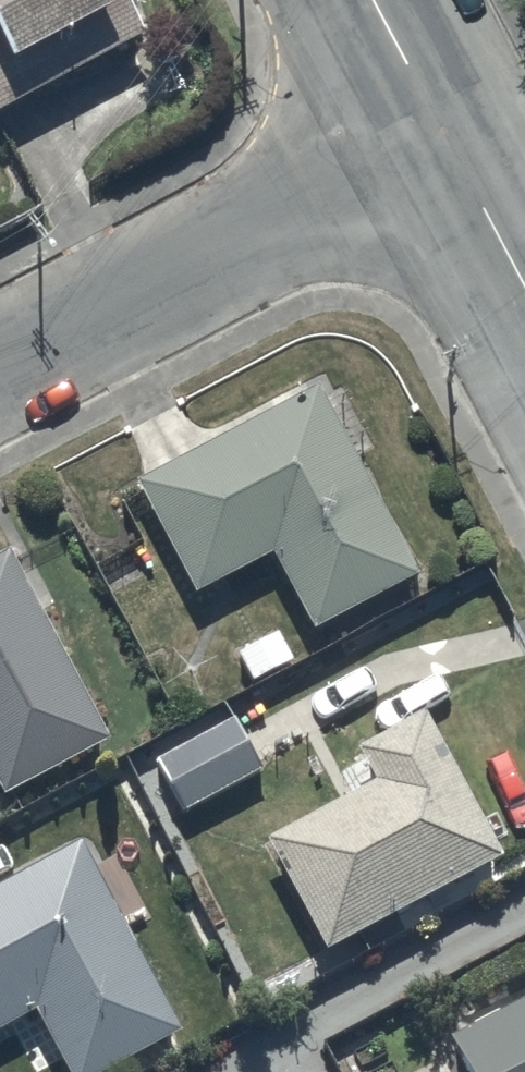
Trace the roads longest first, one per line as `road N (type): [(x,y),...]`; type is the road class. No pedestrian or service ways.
road 1 (residential): [(0,365),(432,136)]
road 2 (secondary): [(524,309),(432,136)]
road 3 (secondary): [(432,136),(362,0)]

